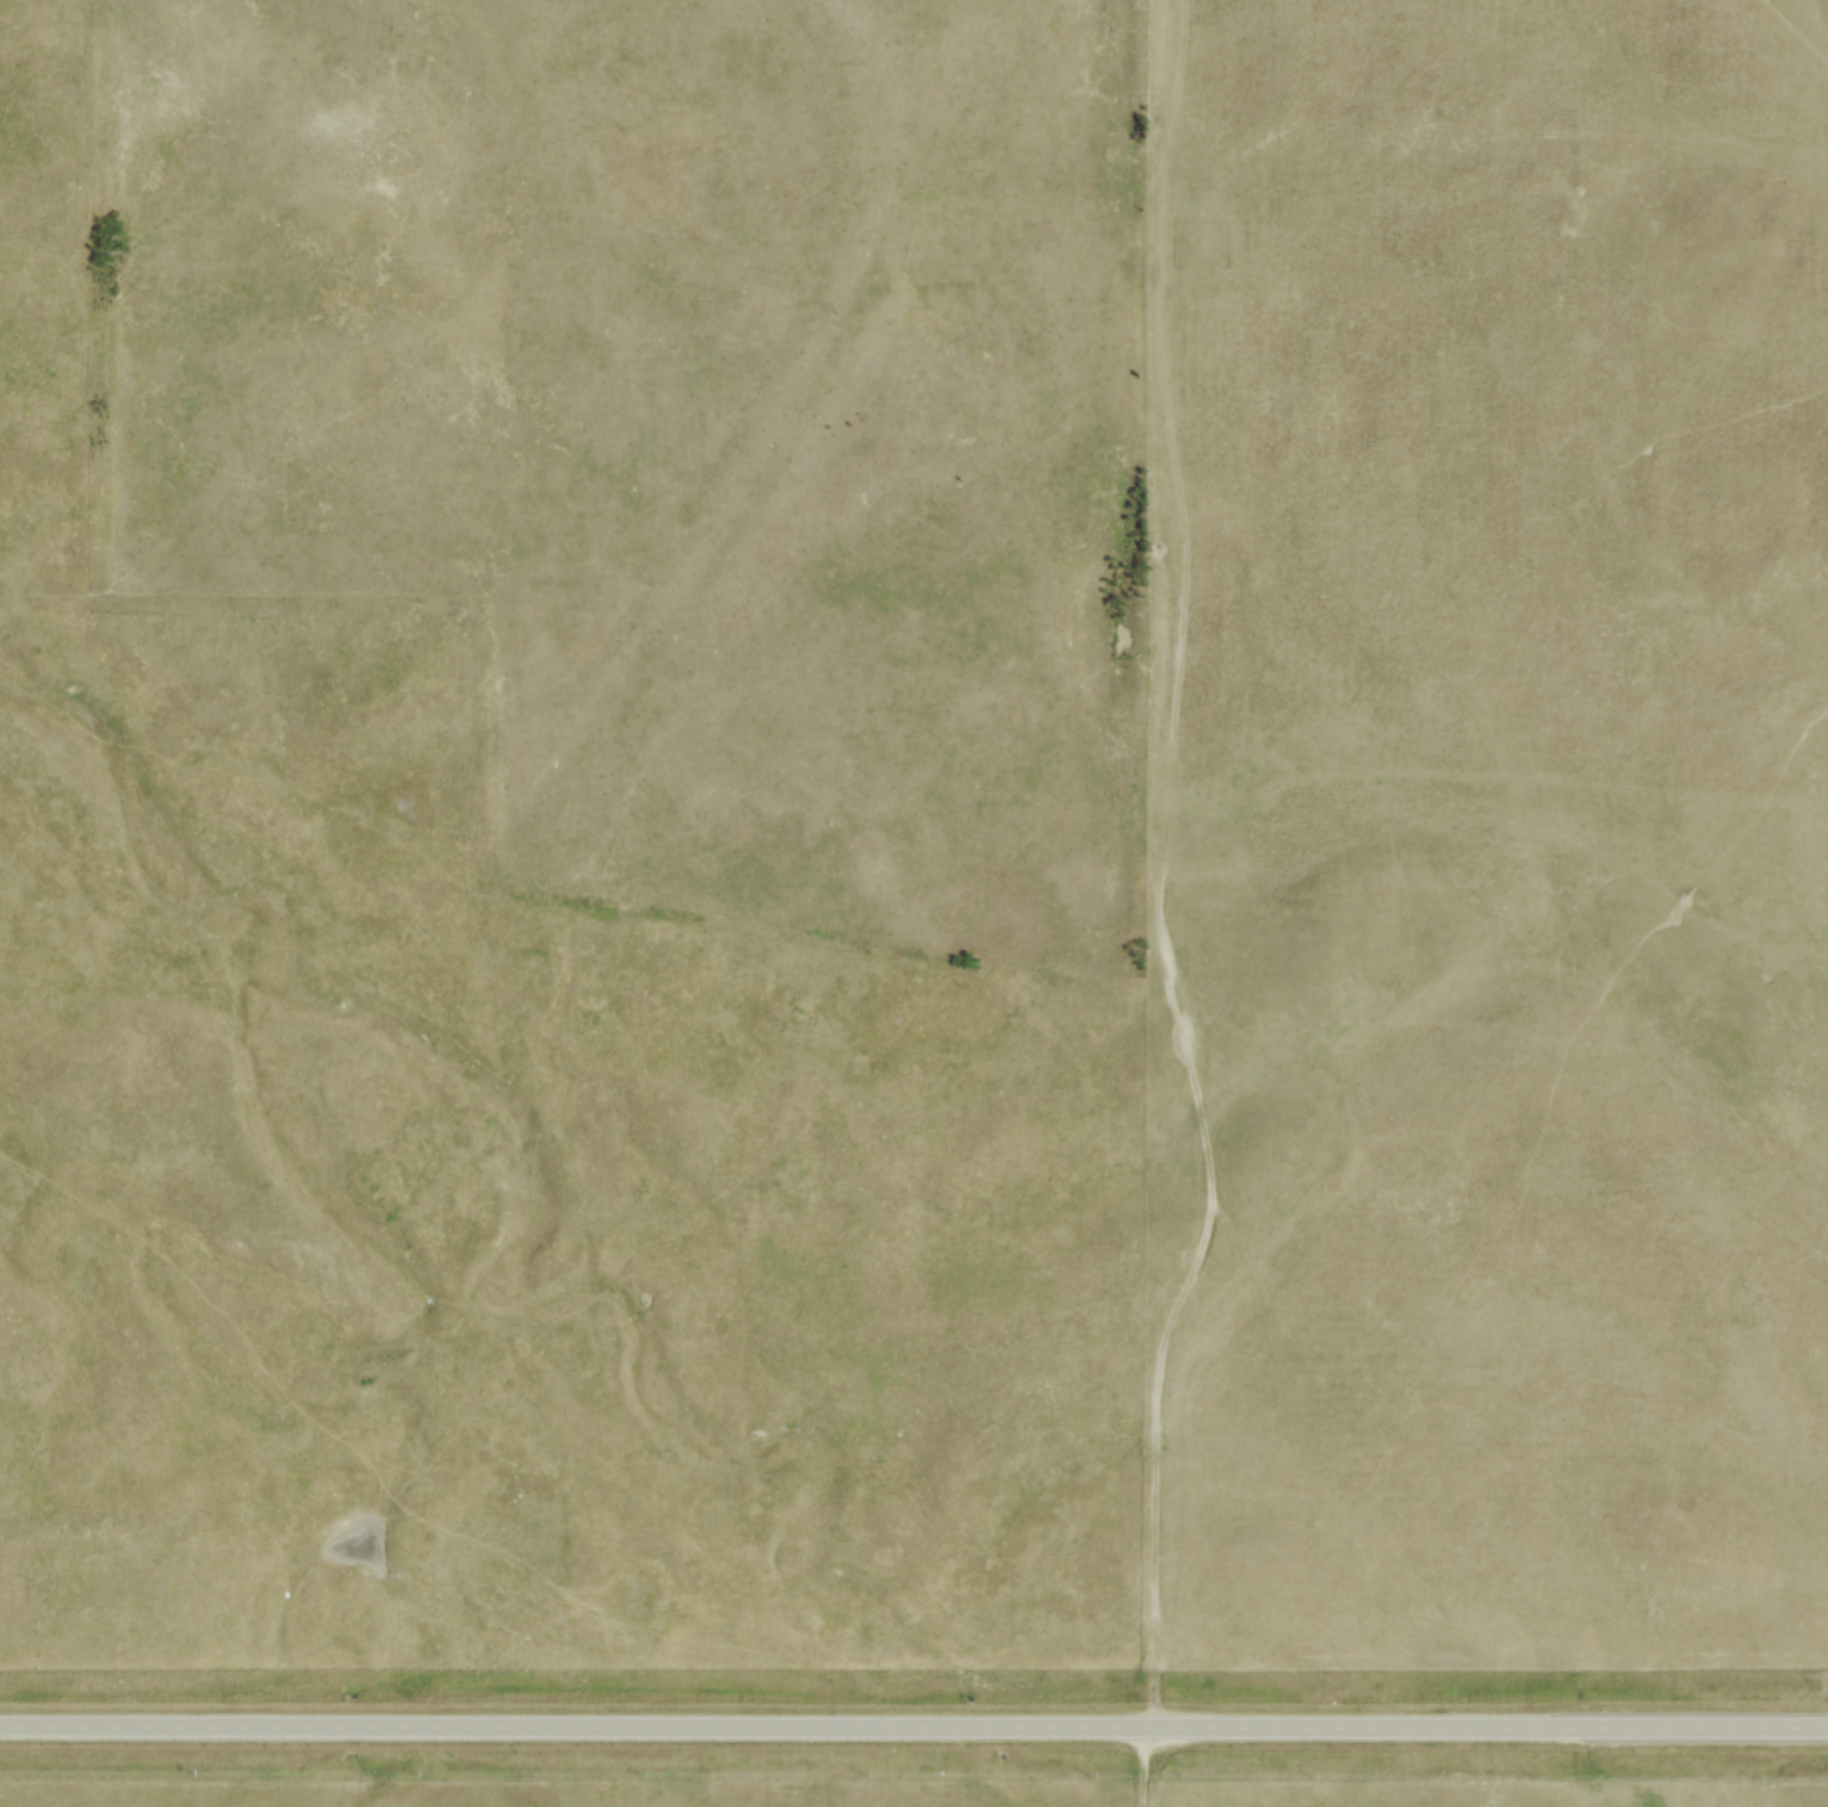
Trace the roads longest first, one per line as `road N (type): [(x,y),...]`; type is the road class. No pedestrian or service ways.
road 1 (secondary): [(1827,1728),(0,1726)]

